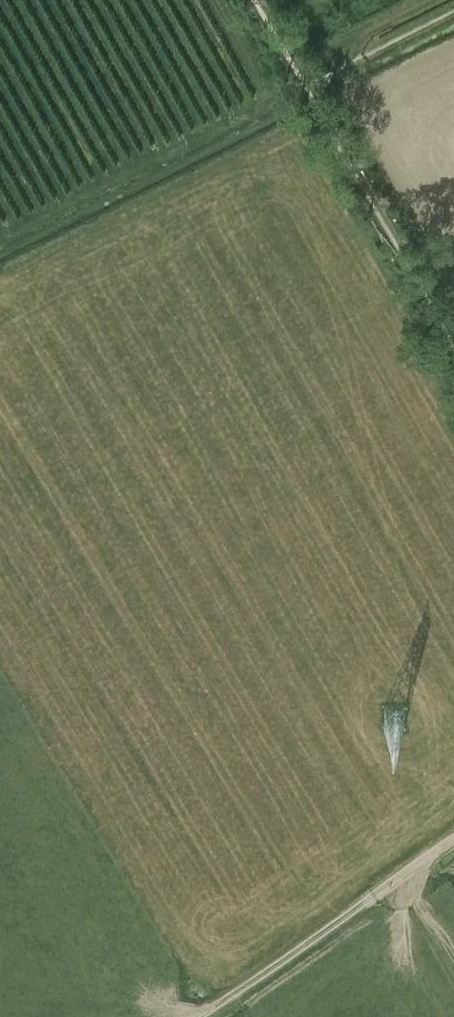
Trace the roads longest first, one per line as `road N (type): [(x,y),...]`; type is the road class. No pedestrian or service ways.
road 1 (track): [(453,824),(193,1016)]

